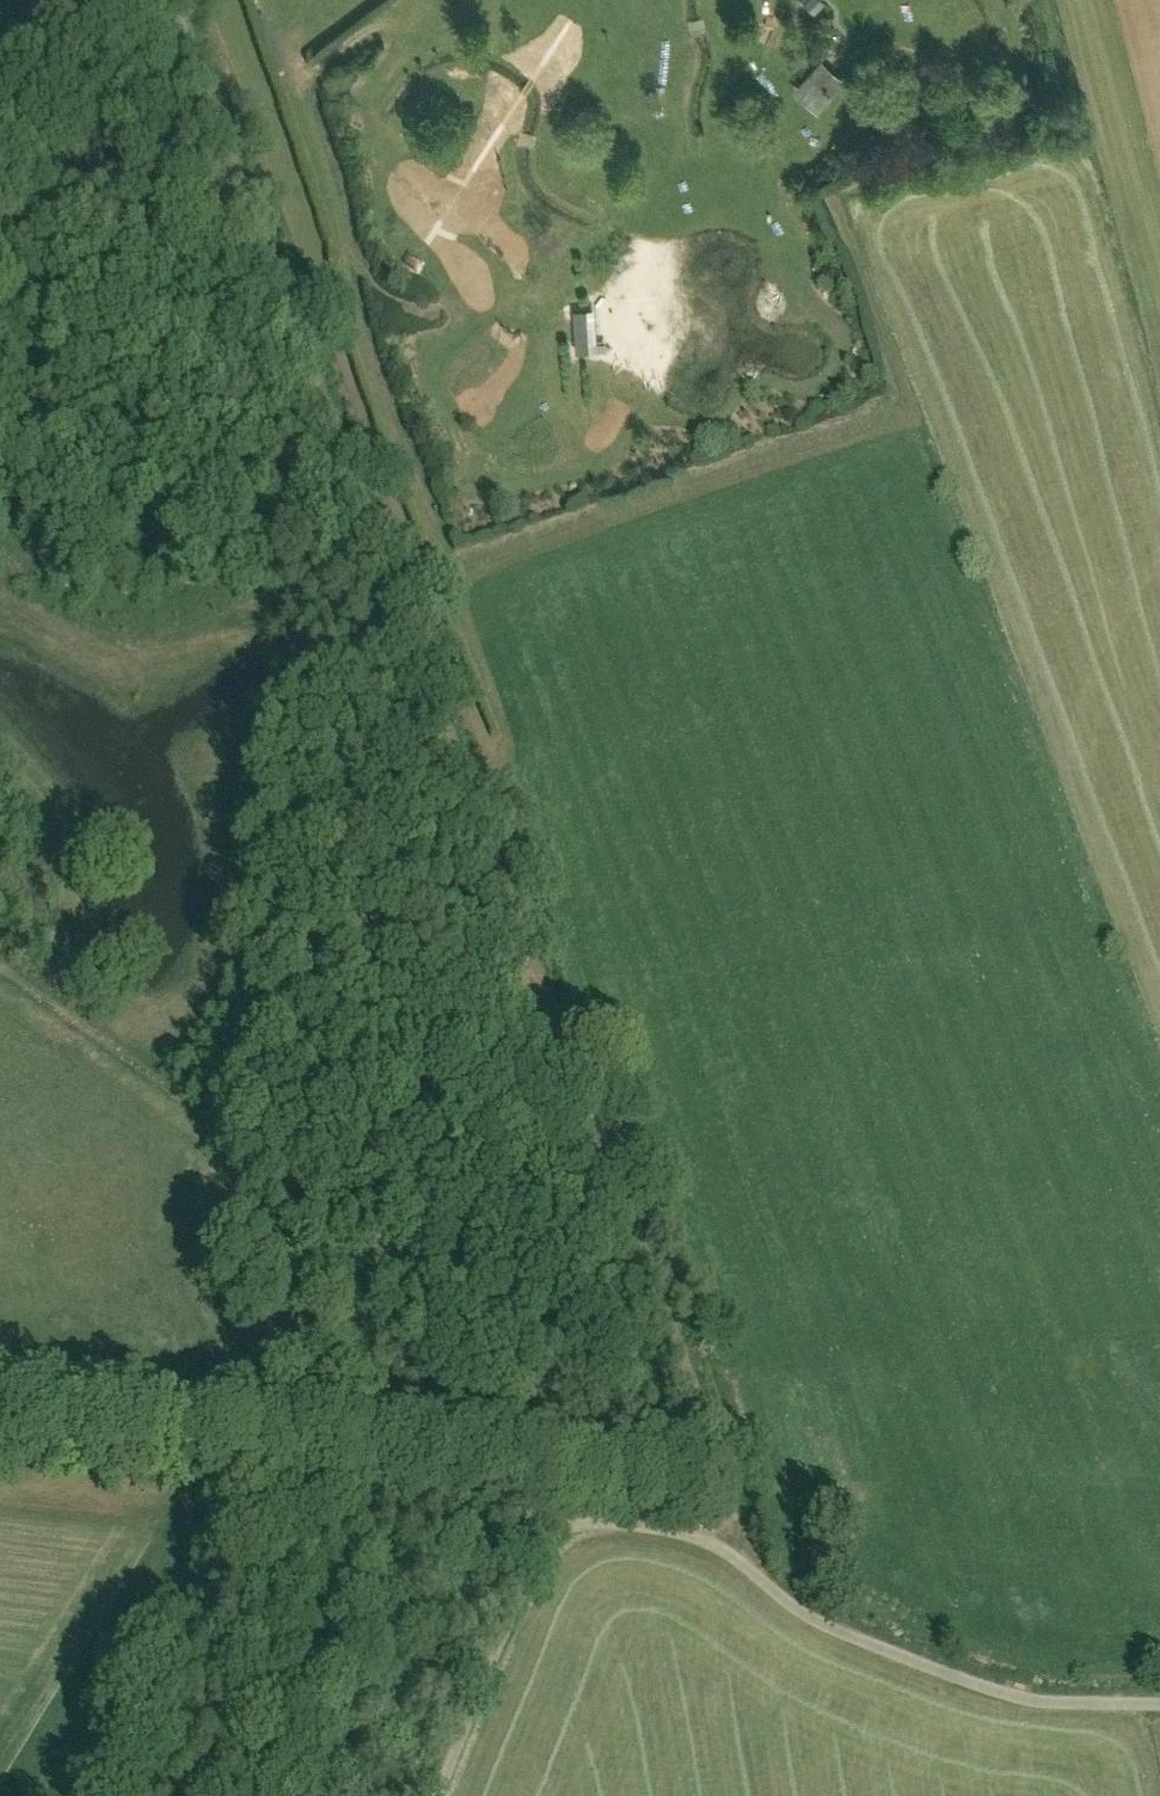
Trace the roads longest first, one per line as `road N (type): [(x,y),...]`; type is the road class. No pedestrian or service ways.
road 1 (track): [(1159,1704),(1014,1696),(912,1660),(840,1632),(731,1556),(678,1531),(604,1522),(556,1536)]
road 2 (track): [(556,1536),(535,1560),(438,1795)]

